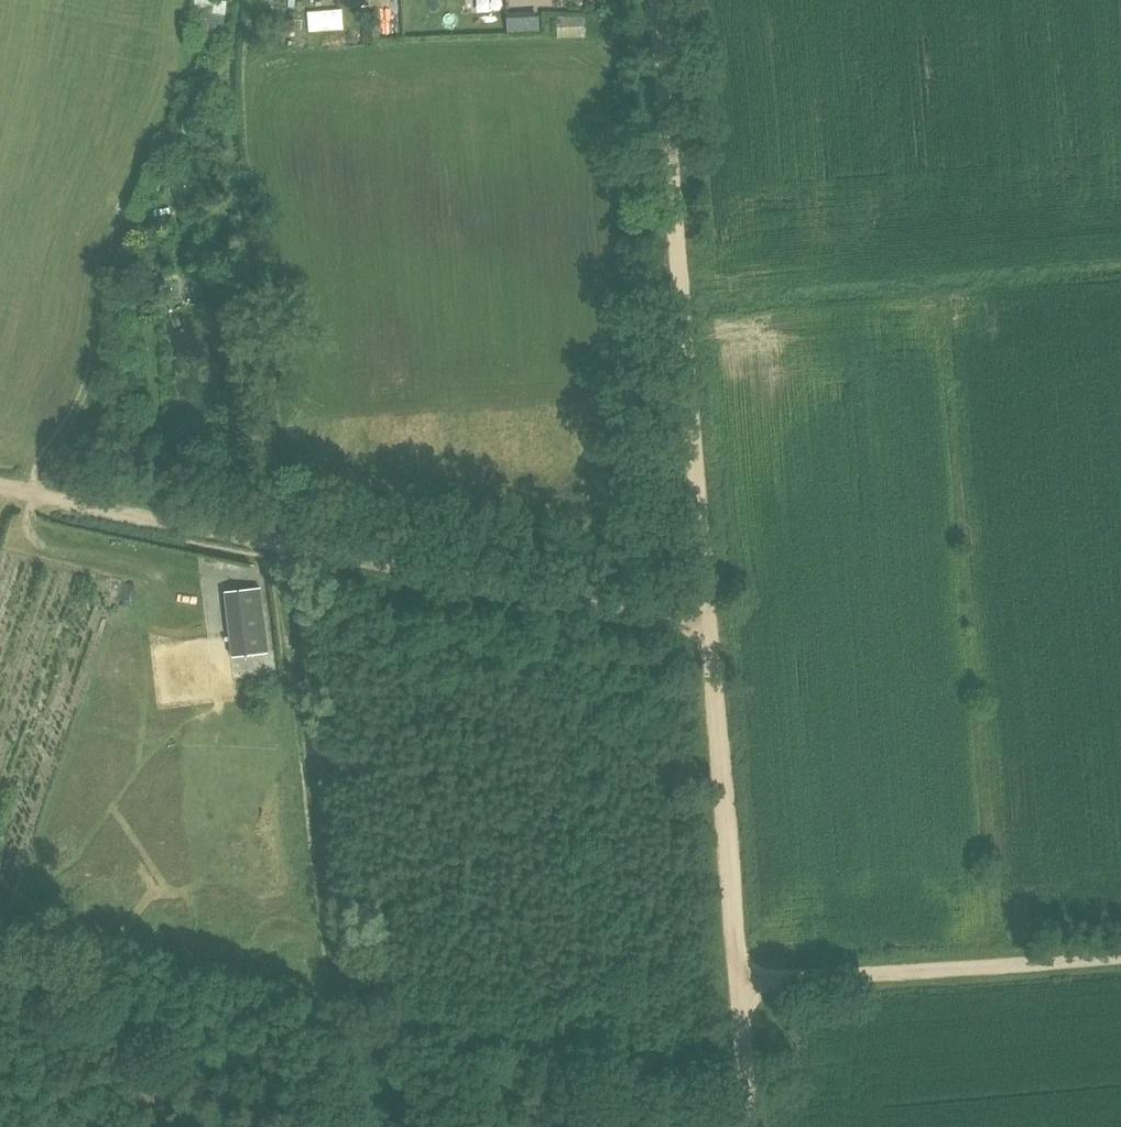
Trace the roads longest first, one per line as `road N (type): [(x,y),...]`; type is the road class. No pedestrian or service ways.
road 1 (track): [(712,634),(0,490)]
road 2 (track): [(712,634),(660,0)]
road 3 (track): [(1120,954),(742,986)]
road 4 (track): [(742,986),(712,634)]
road 5 (track): [(753,1126),(742,986)]

